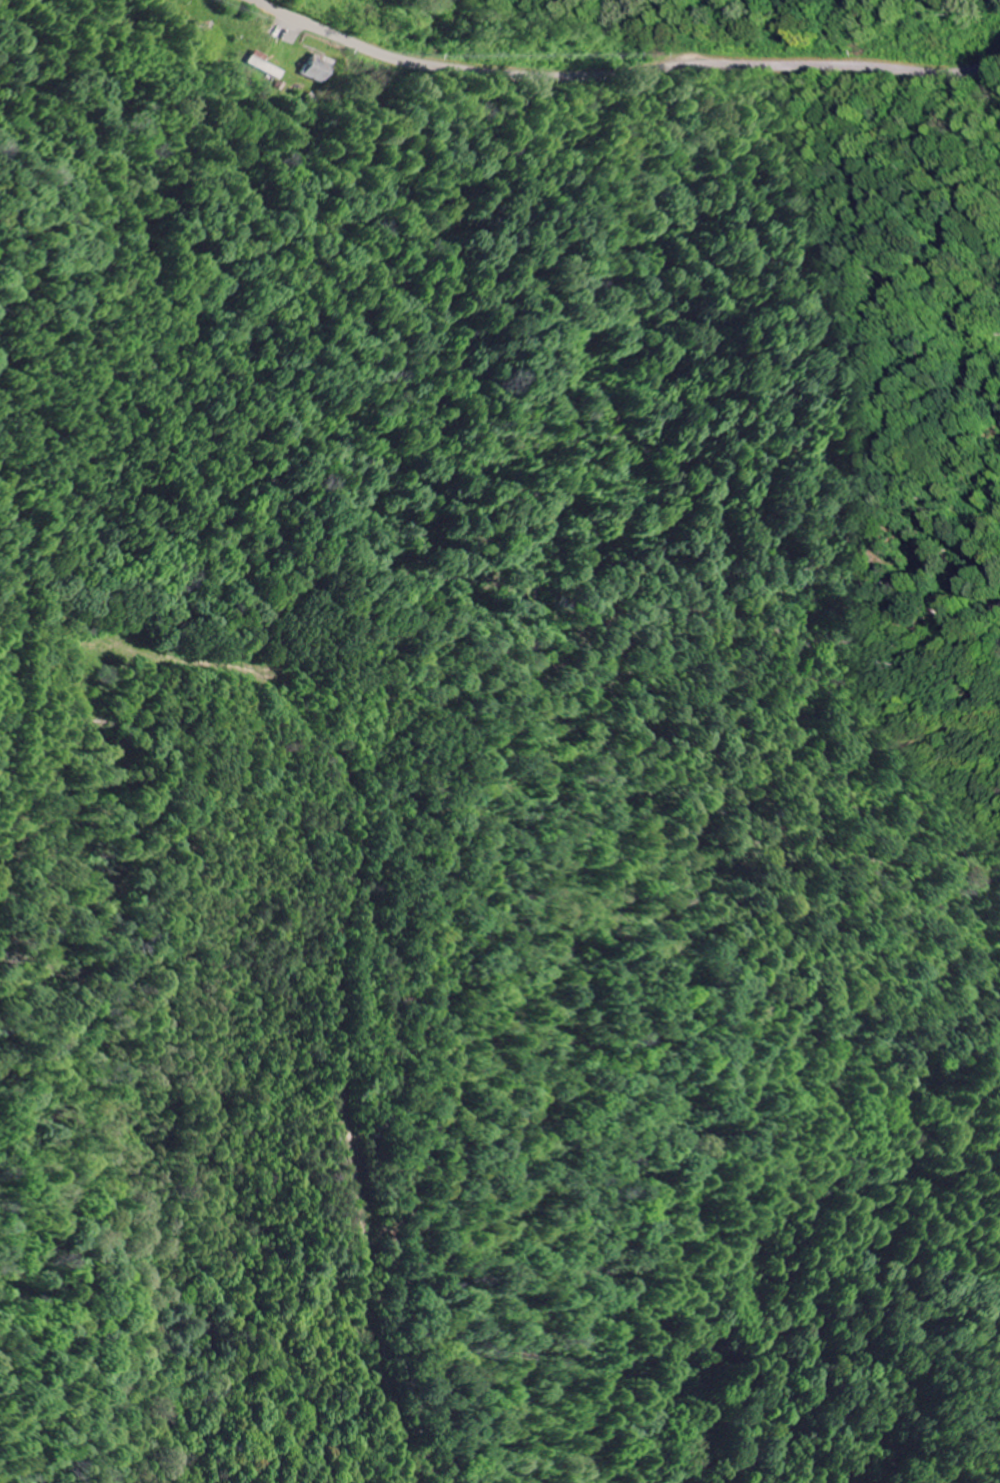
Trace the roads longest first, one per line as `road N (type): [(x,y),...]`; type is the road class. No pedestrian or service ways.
road 1 (residential): [(999,61),(952,74),(812,66),(493,73),(389,55),(259,0)]

